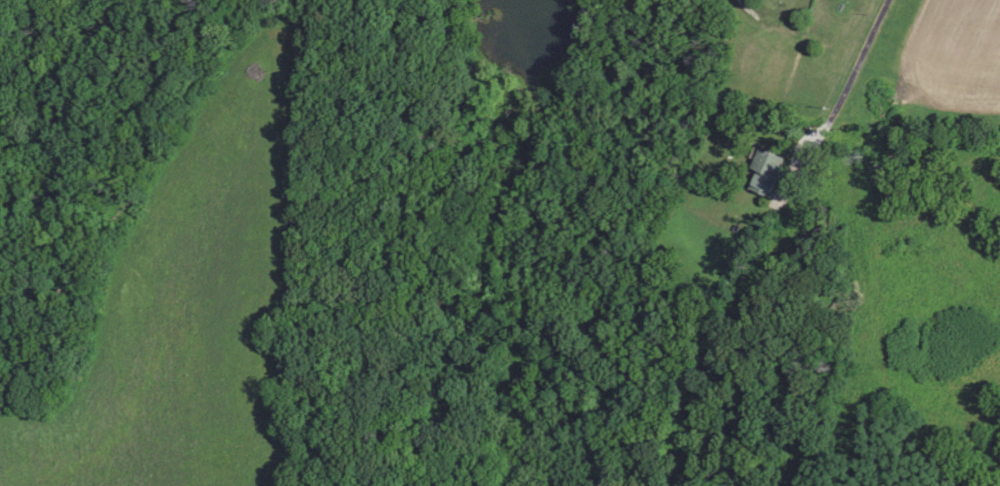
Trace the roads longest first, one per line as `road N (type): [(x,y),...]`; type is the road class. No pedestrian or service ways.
road 1 (residential): [(892,0),(777,214)]

